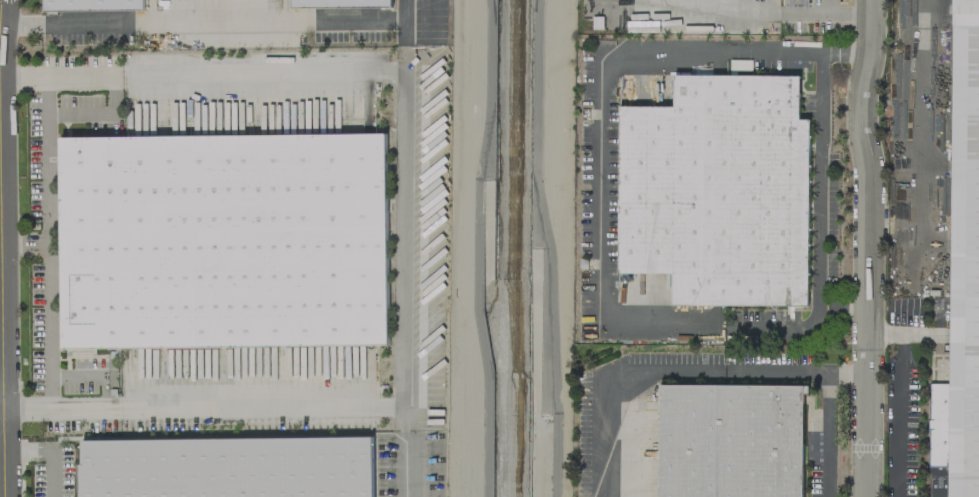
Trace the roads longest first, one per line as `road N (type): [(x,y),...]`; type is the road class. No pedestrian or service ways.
road 1 (residential): [(871,0),(860,113),(871,175),(869,496)]
road 2 (residential): [(0,166),(4,496)]

